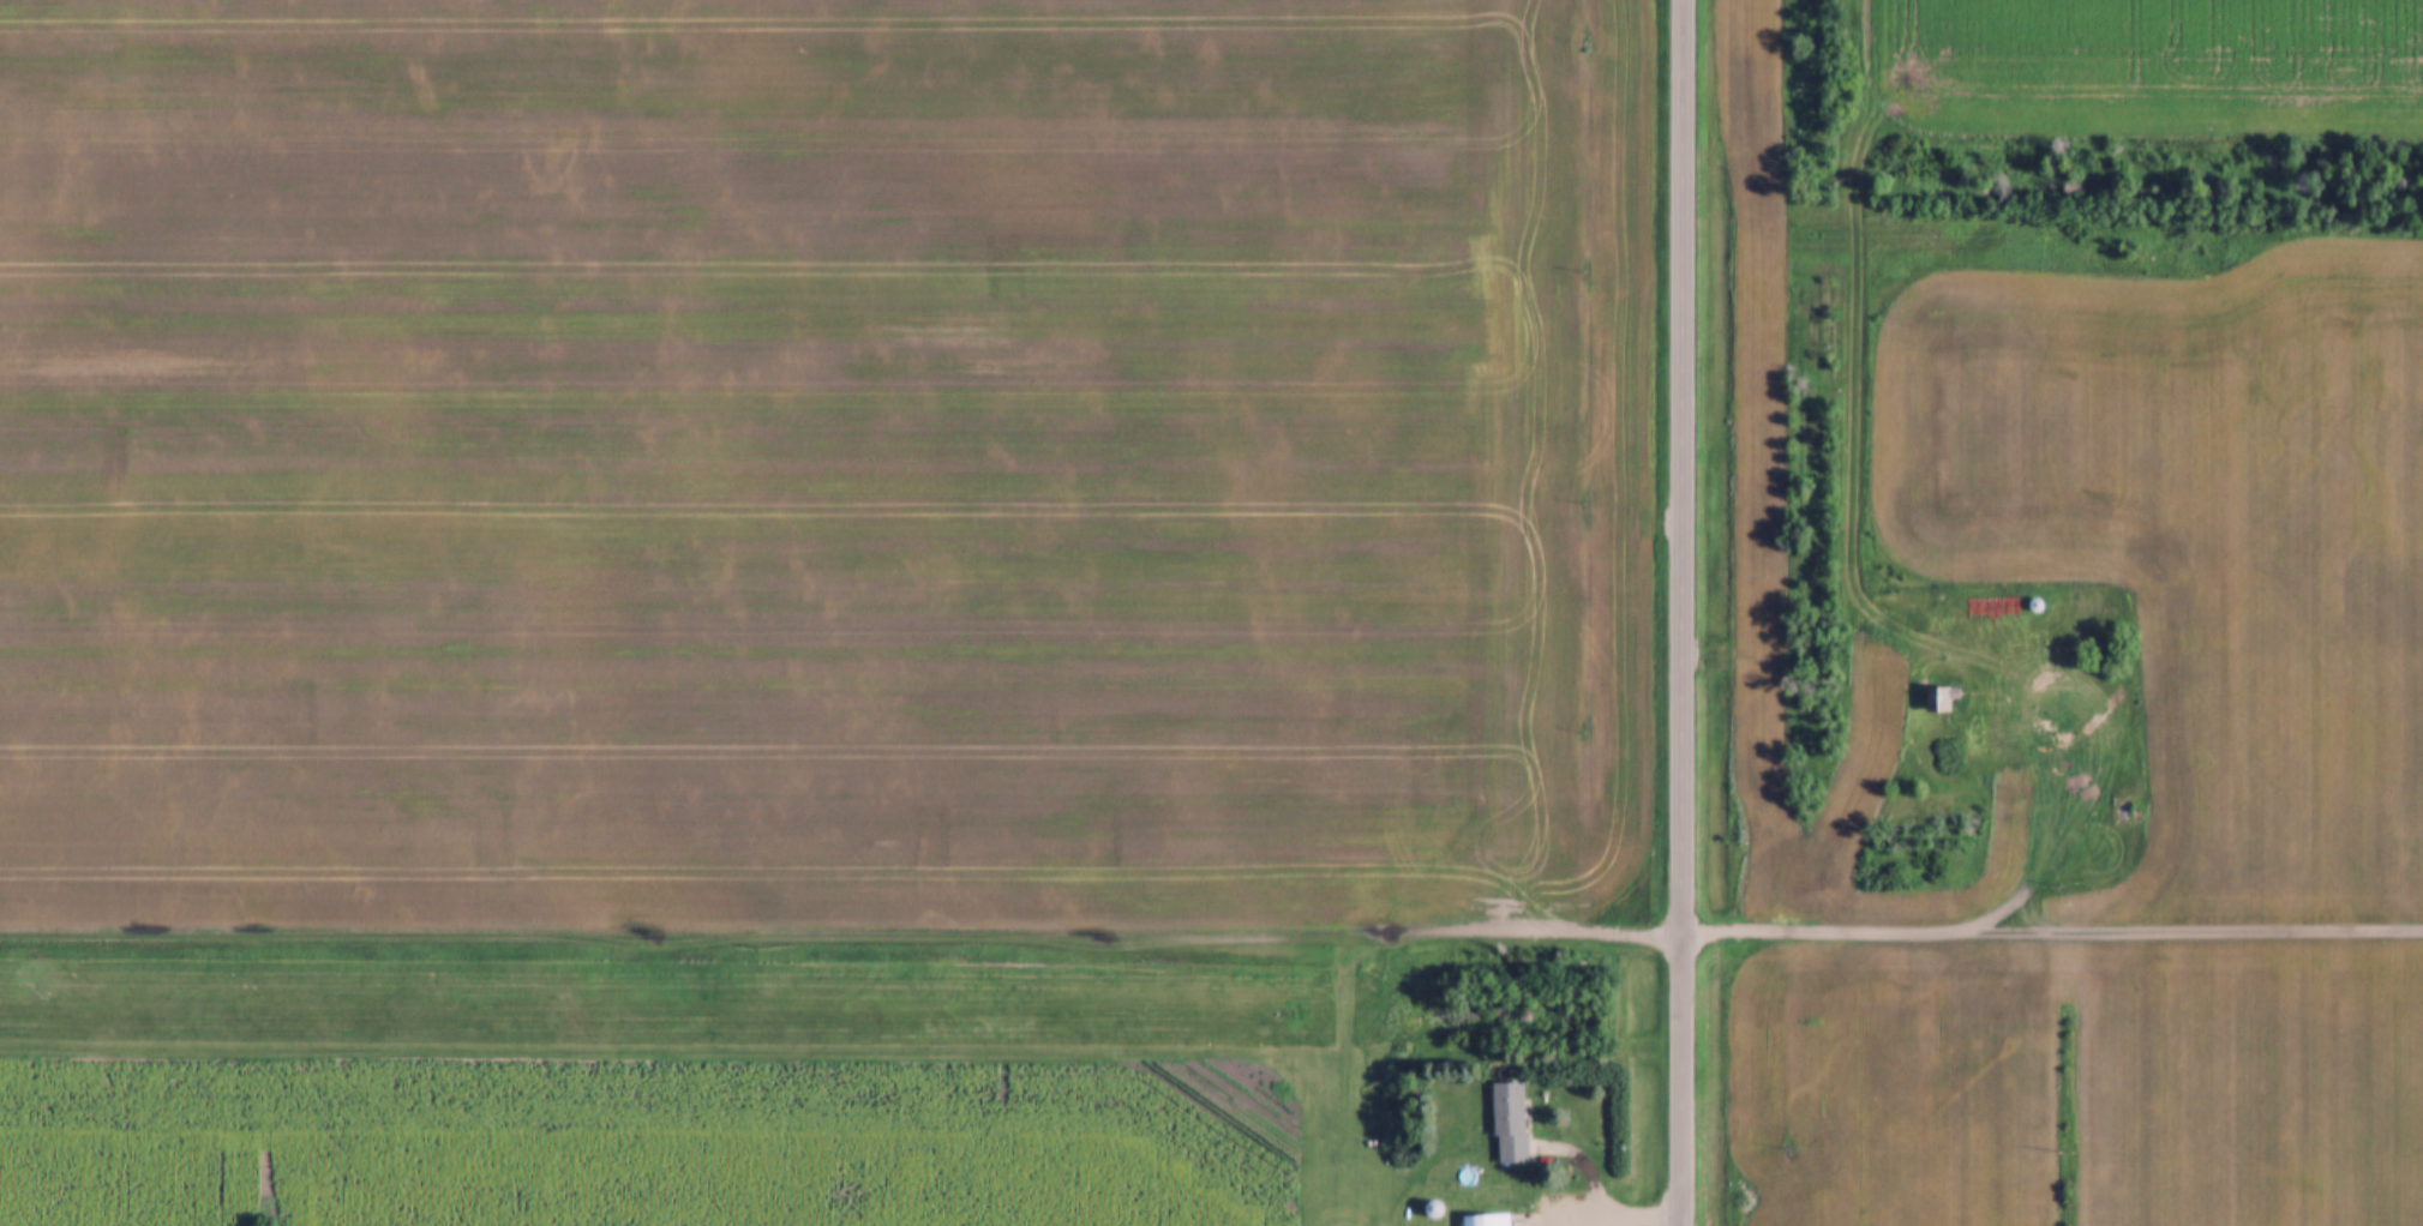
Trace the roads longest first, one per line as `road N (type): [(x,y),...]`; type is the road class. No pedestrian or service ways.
road 1 (track): [(2422,930),(1295,934),(346,918),(0,922)]
road 2 (tertiary): [(1681,1225),(1681,0)]

